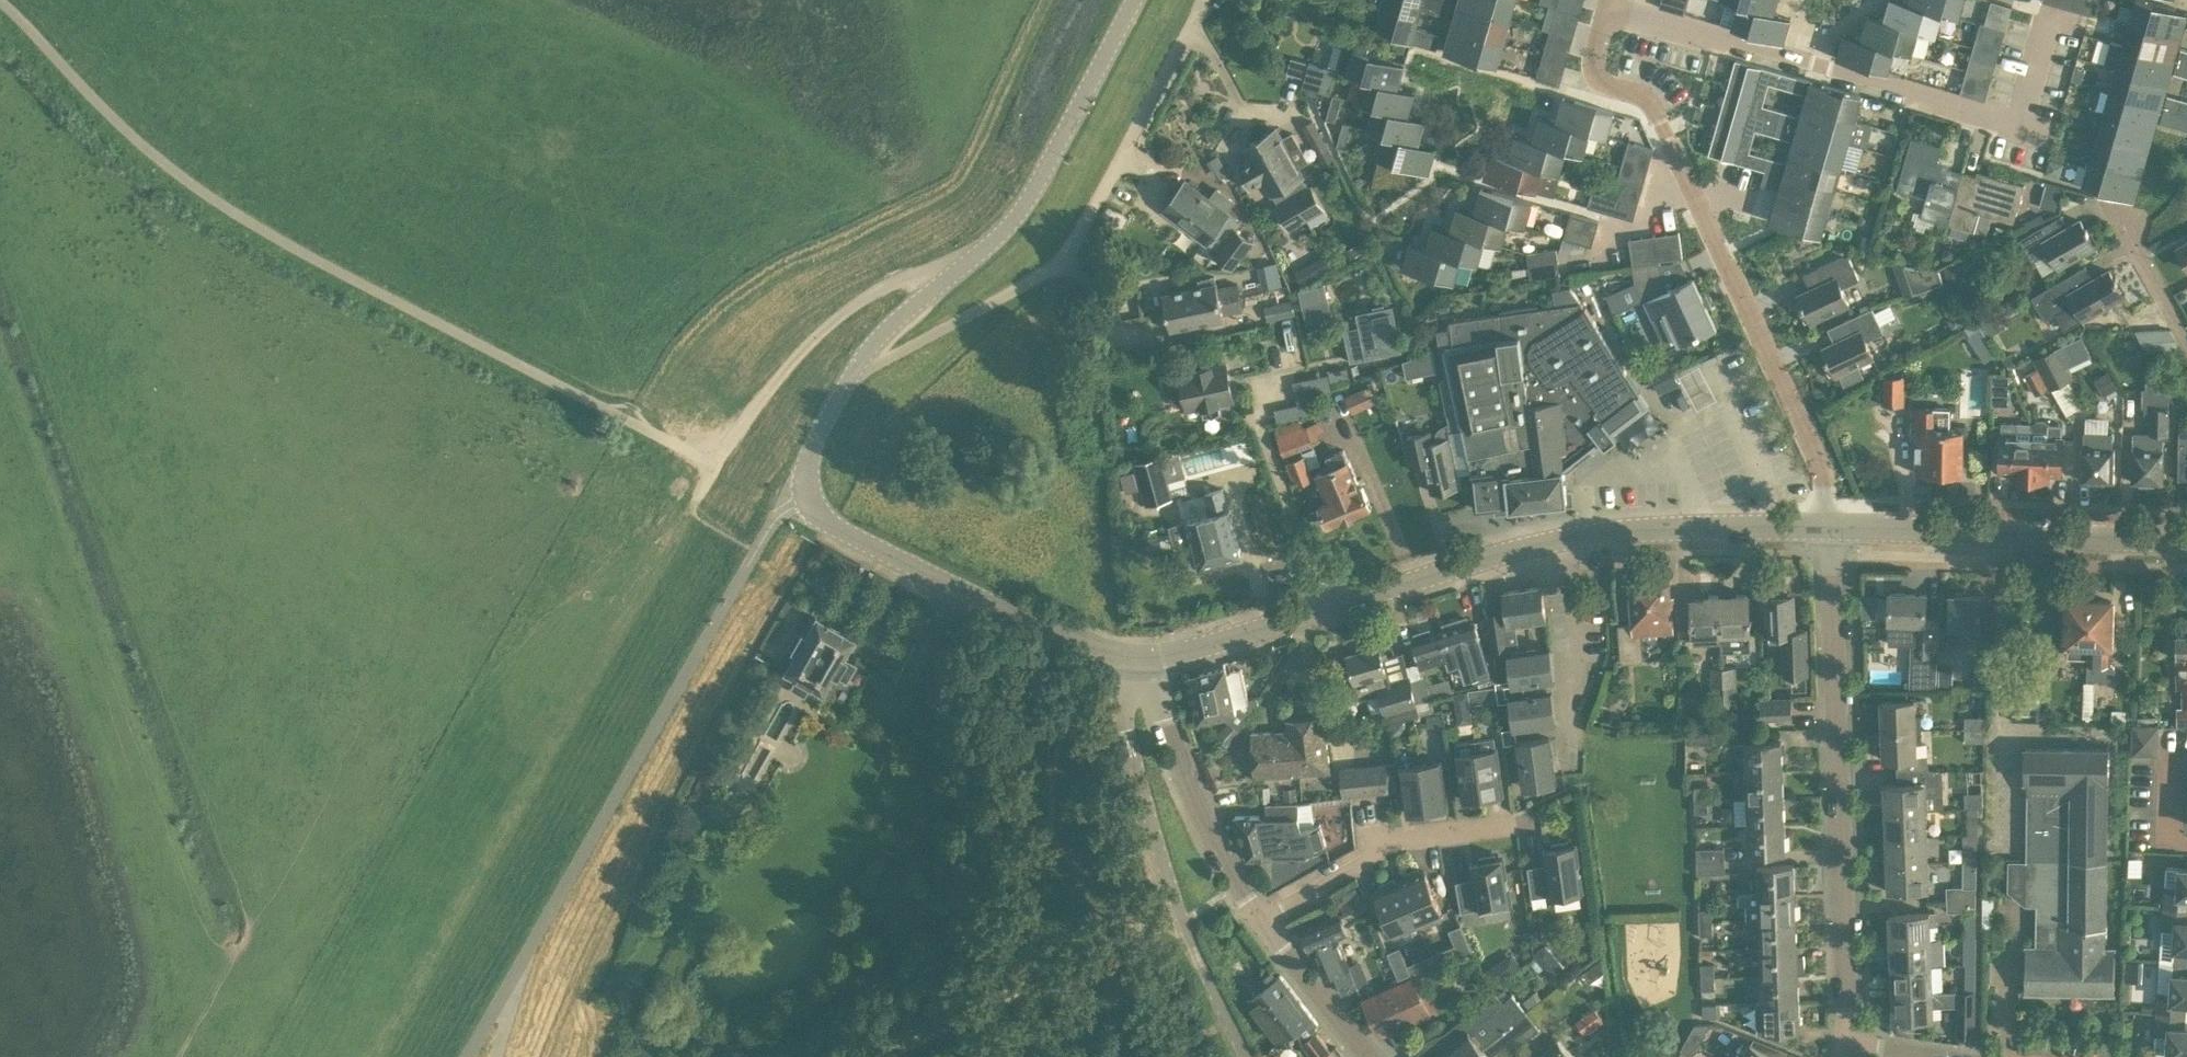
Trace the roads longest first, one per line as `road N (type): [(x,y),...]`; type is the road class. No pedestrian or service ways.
road 1 (tertiary): [(1144,659),(1566,537),(1831,527)]
road 2 (residential): [(1831,527),(1829,478),(1739,266),(1657,117),(1630,88),(1588,75),(1608,10)]
road 3 (unclassified): [(849,376),(1066,258),(1203,0)]
road 4 (residential): [(1854,1051),(1831,527)]
road 5 (tertiary): [(1114,655),(918,571),(815,511),(804,470),(849,376)]
road 6 (tertiary): [(849,376),(885,331),(1024,206),(1133,0)]
road 7 (tertiary): [(1248,1056),(1196,955),(1163,865),(1114,655)]
road 8 (tertiary): [(2186,536),(1831,527)]
road 9 (track): [(1181,918),(875,1056)]
road 10 (residential): [(1916,86),(1608,10)]
road 11 (residential): [(1263,922),(1187,785),(1144,659)]
road 12 (residential): [(1263,922),(1408,835),(1515,820)]
road 13 (residential): [(1372,1056),(1263,922)]

